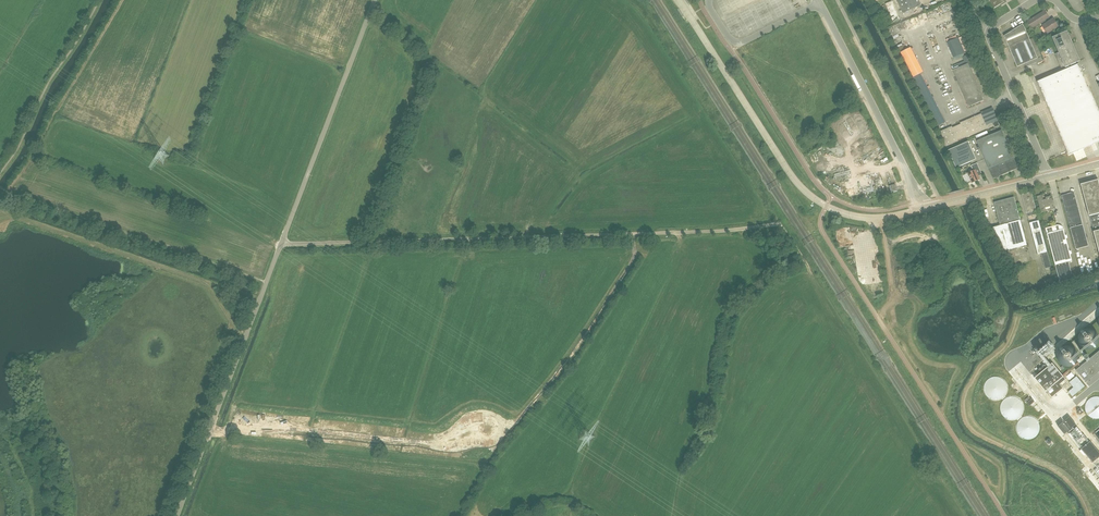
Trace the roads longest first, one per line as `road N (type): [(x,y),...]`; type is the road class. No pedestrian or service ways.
road 1 (unclassified): [(282,244),(719,231),(781,220)]
road 2 (track): [(781,220),(650,14),(633,0)]
road 3 (unclassified): [(282,244),(375,0)]
road 4 (unclassified): [(267,282),(178,515)]
road 5 (unclassified): [(1050,178),(989,33)]
road 6 (unclassified): [(916,211),(1050,178)]

